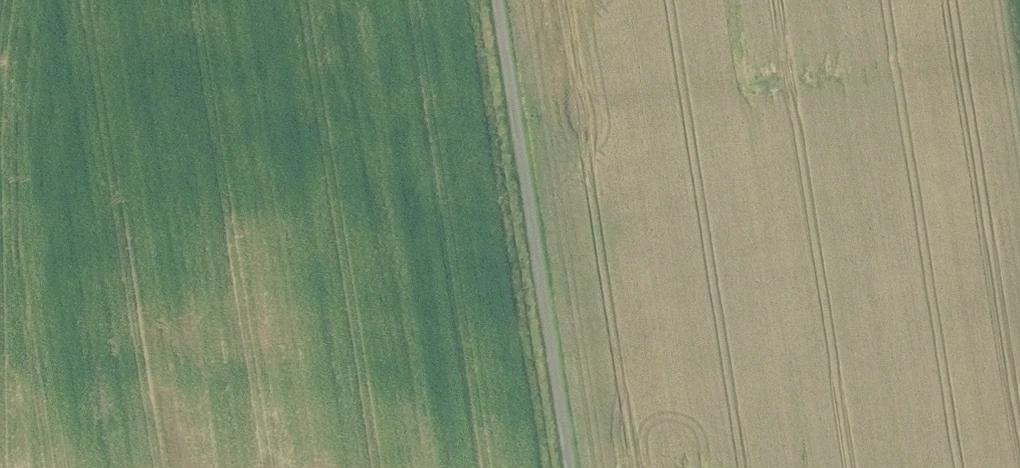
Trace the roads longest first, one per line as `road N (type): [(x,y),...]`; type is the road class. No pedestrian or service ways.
road 1 (unclassified): [(578,467),(502,0)]

